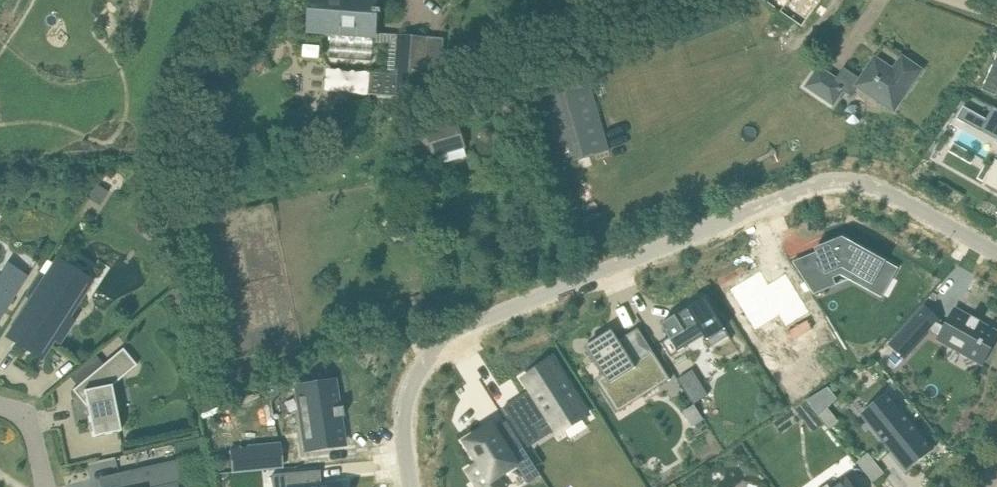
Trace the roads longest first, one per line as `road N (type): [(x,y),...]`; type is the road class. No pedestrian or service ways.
road 1 (residential): [(414,486),(407,438),(419,376),(469,328),(821,185),(875,188),(996,254)]

